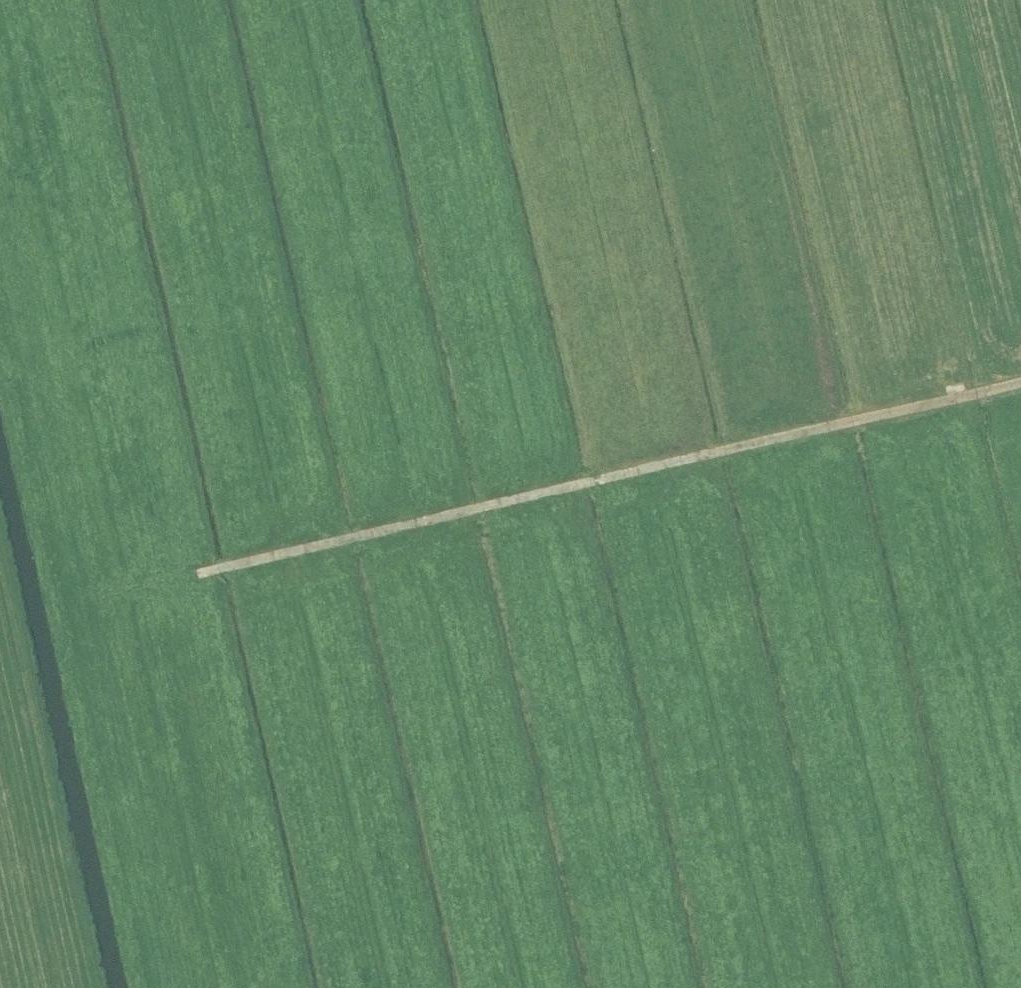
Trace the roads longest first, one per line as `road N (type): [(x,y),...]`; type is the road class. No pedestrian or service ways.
road 1 (track): [(201,573),(1020,382)]

